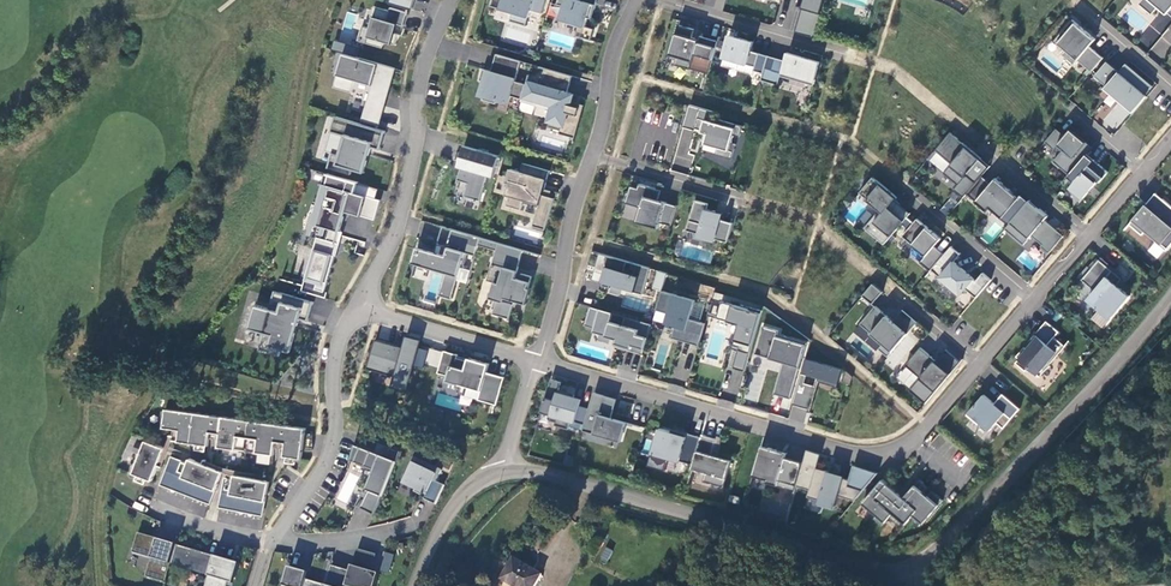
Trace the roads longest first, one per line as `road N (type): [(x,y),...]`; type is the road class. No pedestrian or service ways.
road 1 (residential): [(536,363),(858,457),(889,455),(930,425),(1170,142)]
road 2 (tertiary): [(504,471),(542,474),(868,571),(898,574)]
road 3 (tertiary): [(898,574),(919,567),(1010,480),(1170,296)]
road 4 (residential): [(536,363),(619,36),(637,0)]
road 5 (residential): [(359,307),(399,231),(419,86),(450,0)]
road 6 (residential): [(359,307),(536,363)]
road 7 (residential): [(332,388),(336,420),(327,461),(271,541)]
road 8 (tertiary): [(416,585),(454,508),(483,476),(504,471)]
road 9 (residential): [(412,528),(325,543),(271,541)]

